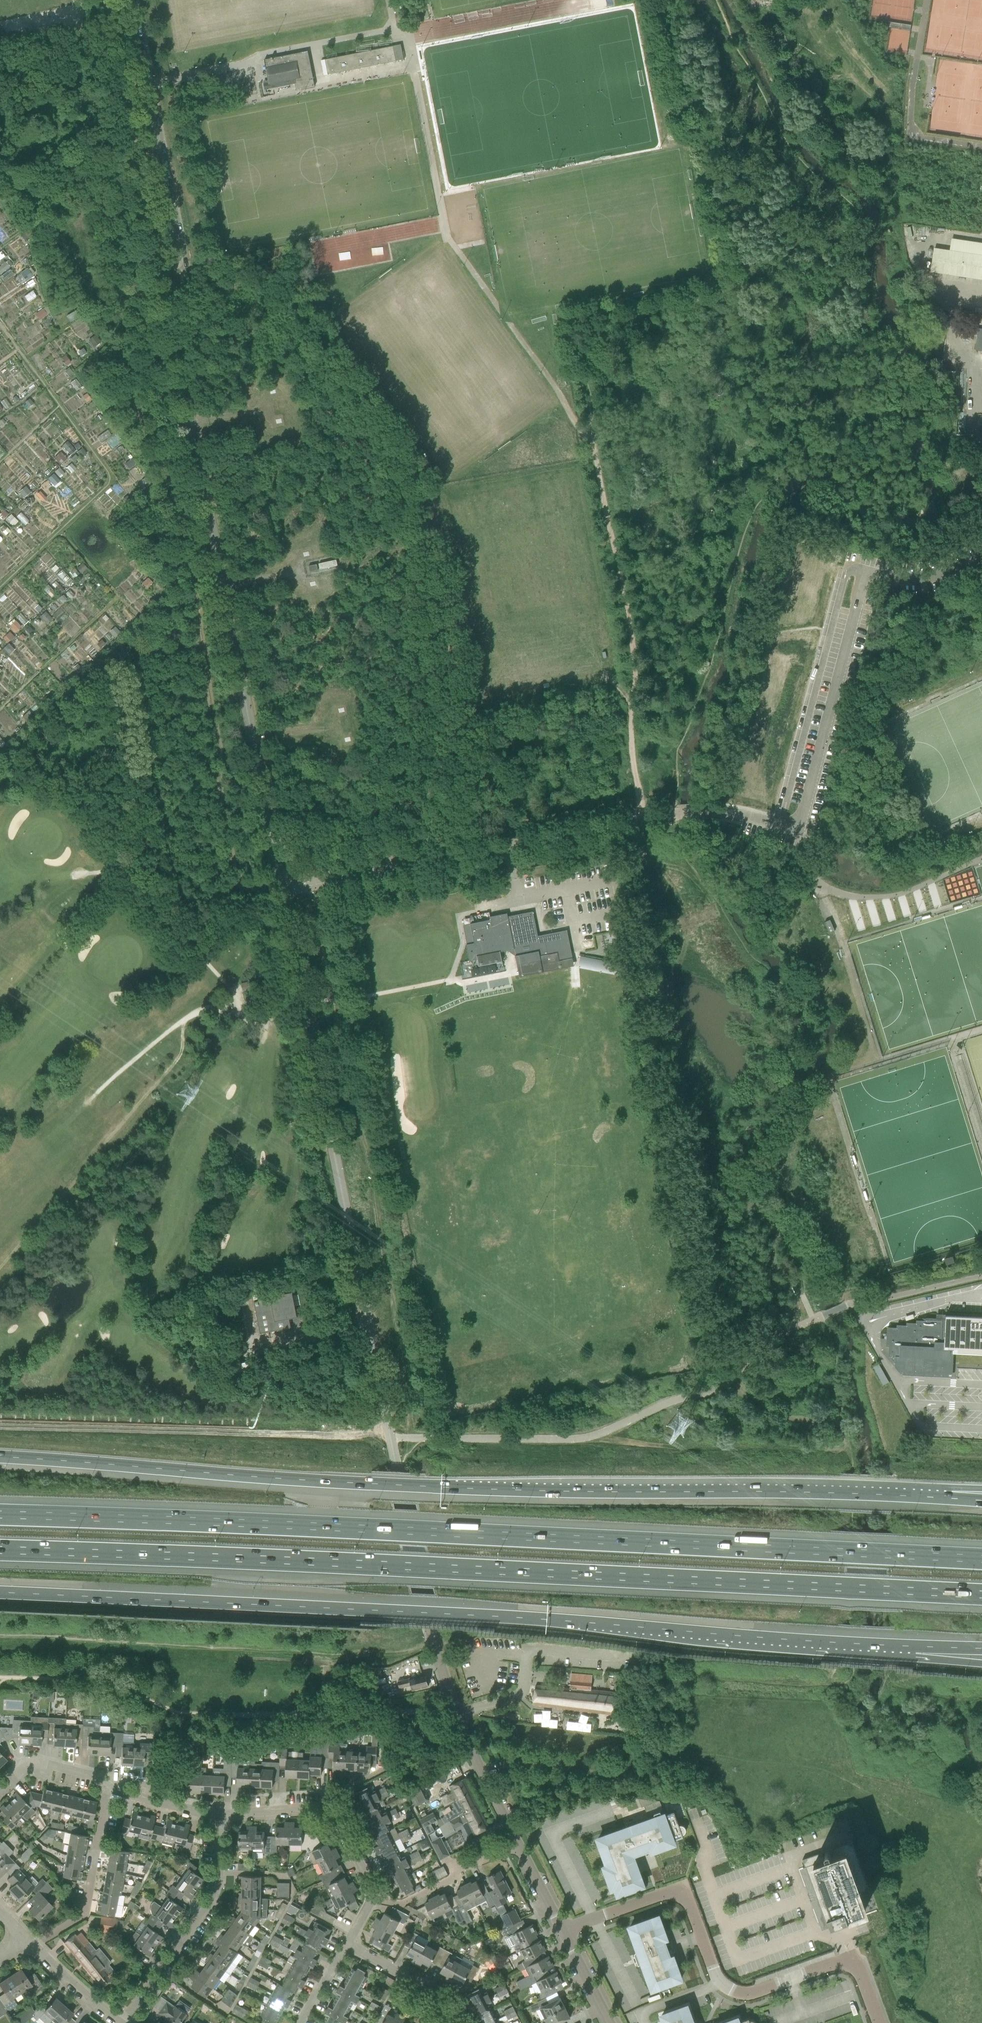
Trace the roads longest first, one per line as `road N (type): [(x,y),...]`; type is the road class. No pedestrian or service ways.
road 1 (motorway): [(981,1559),(0,1515)]
road 2 (motorway): [(0,1551),(981,1594)]
road 3 (trunk): [(951,1500),(411,1486),(0,1457)]
road 4 (trunk): [(0,1593),(914,1649)]
road 5 (unclassified): [(107,0),(281,889)]
road 6 (track): [(642,818),(631,723),(636,666),(583,366),(645,316),(777,272),(863,232)]
road 7 (unclassified): [(281,889),(390,1439)]
road 8 (track): [(310,321),(408,466),(421,498),(451,700),(440,764),(415,823)]
road 9 (unclassified): [(281,889),(701,811)]
road 10 (residential): [(877,2022),(859,1975),(841,1961),(746,1995),(730,1991),(716,1979),(681,1893),(562,1932)]
road 11 (track): [(0,1428),(390,1439)]
road 12 (track): [(214,545),(189,549),(189,567),(239,887)]
road 13 (track): [(185,1019),(180,1054),(0,1270)]
road 14 (unclassified): [(456,1712),(427,1622),(390,1439)]
road 15 (track): [(253,1011),(125,886),(65,815)]
road 16 (track): [(118,296),(140,415),(189,549)]
road 17 (track): [(304,1002),(259,1021),(236,1003),(214,1004),(92,1099)]
road 18 (residential): [(122,2022),(214,1896),(219,1816)]
road 19 (track): [(426,544),(308,576),(222,587)]
road 20 (residential): [(26,1941),(84,1914),(106,1789)]
road 21 (track): [(34,197),(93,280),(118,296),(164,287)]
road 22 (residential): [(372,1897),(402,1903),(515,1843)]
road 23 (residential): [(515,1843),(456,1712)]
road 24 (track): [(311,882),(314,854),(415,823)]
road 25 (residential): [(451,2022),(421,1984),(347,1944)]
road 26 (track): [(727,1381),(775,1416),(846,1431)]
road 27 (track): [(160,846),(239,887),(281,889)]
road 28 (residential): [(0,1791),(30,1765),(48,1764),(93,1776),(106,1789)]
road 29 (residential): [(118,2022),(26,1941)]

